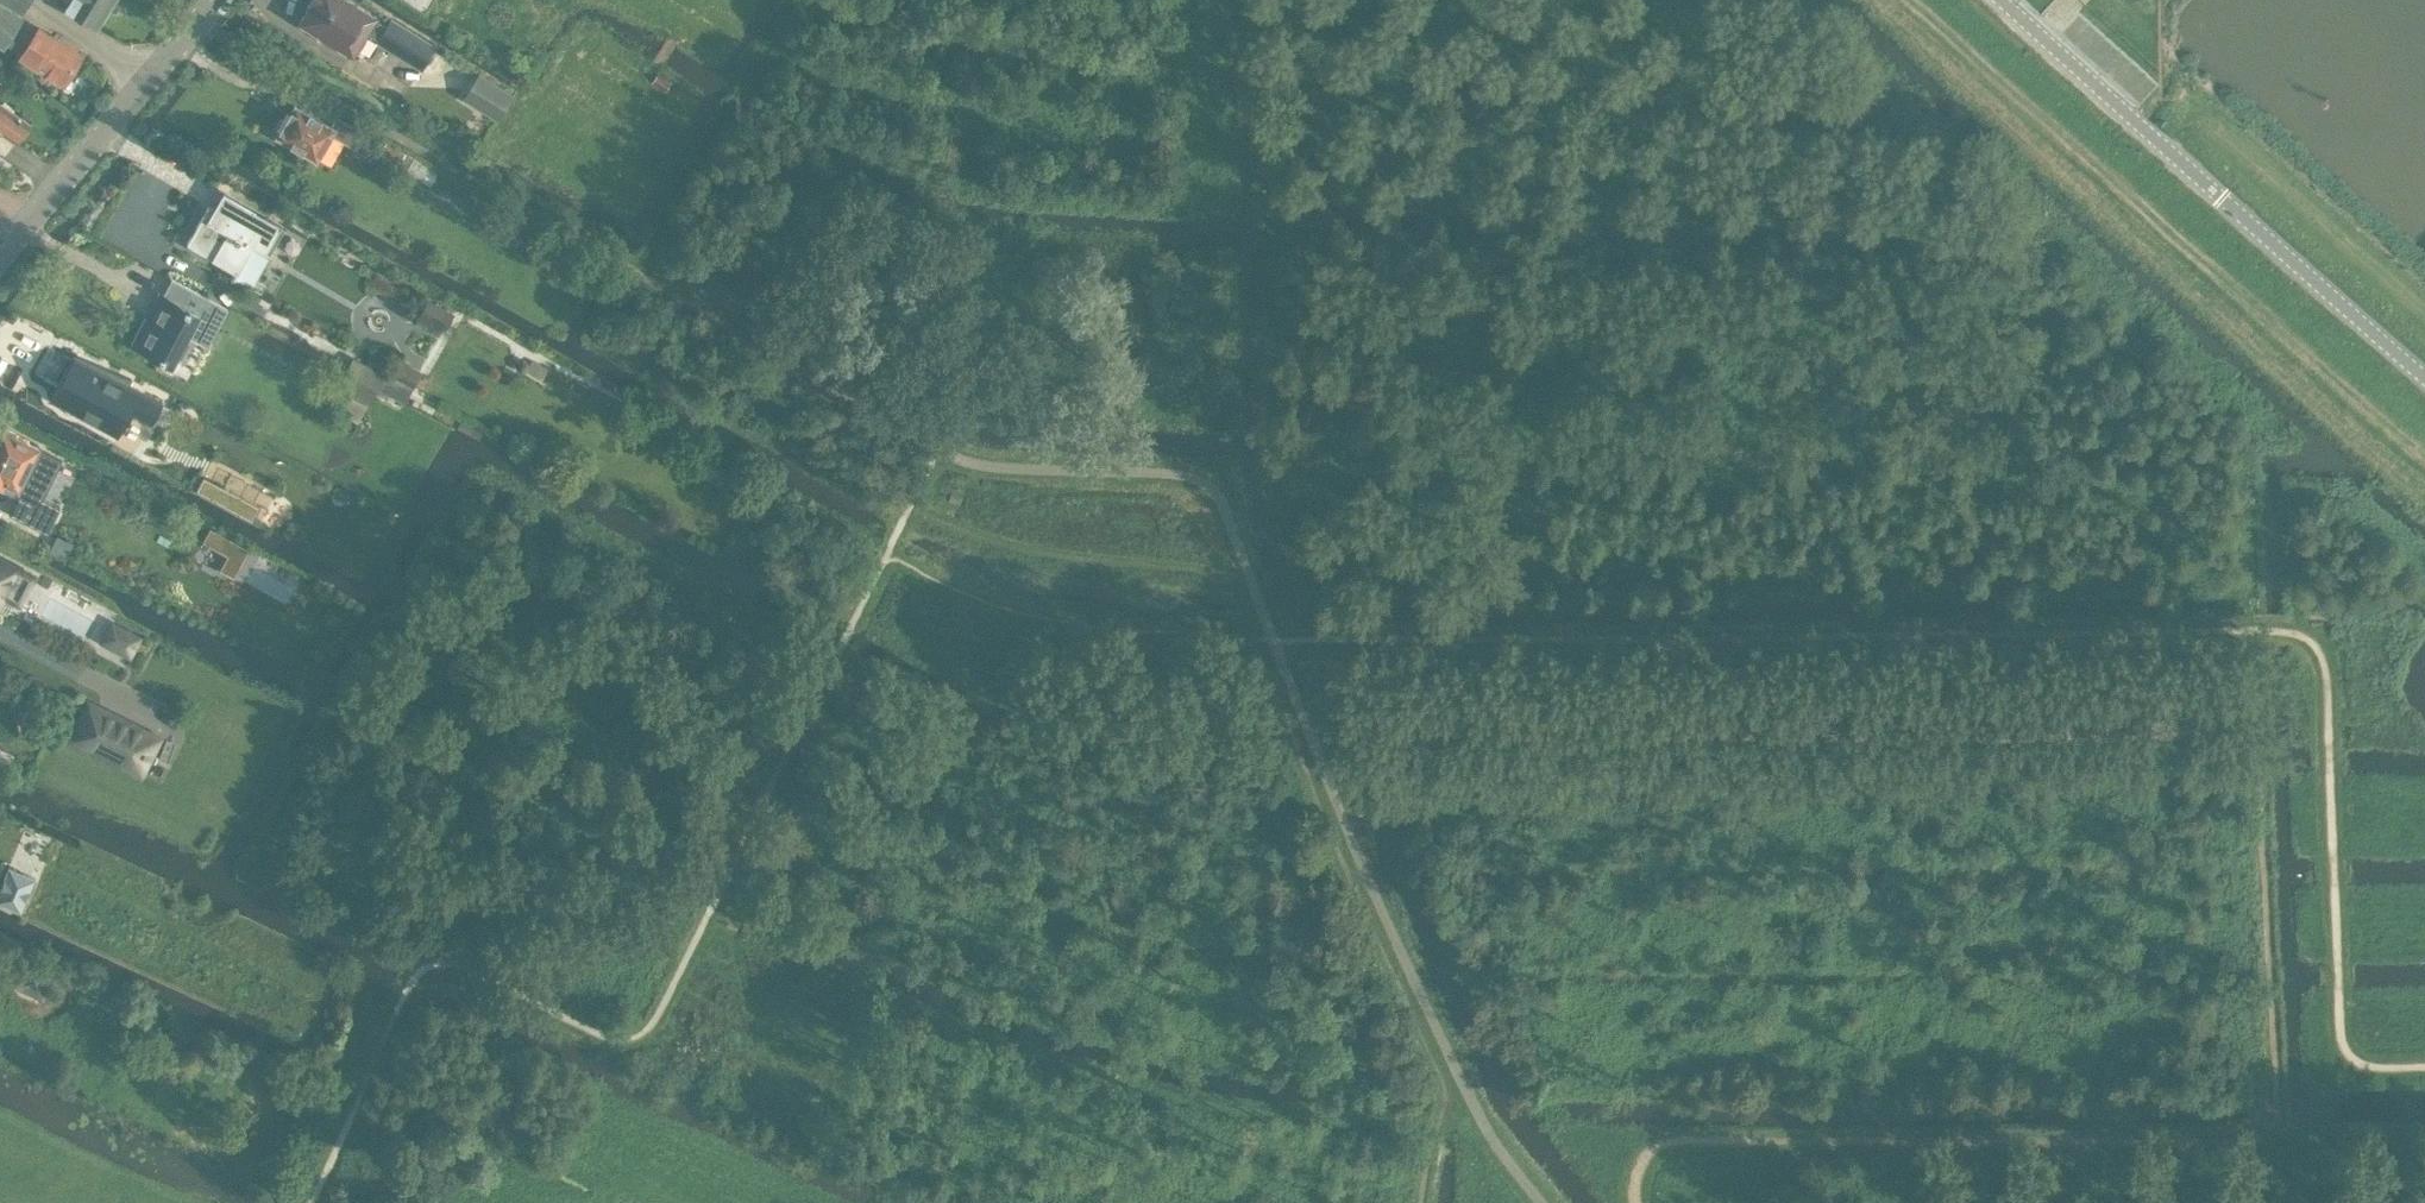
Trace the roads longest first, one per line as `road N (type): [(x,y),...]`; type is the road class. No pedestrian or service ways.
road 1 (track): [(1907,0),(2424,456)]
road 2 (tertiary): [(2424,377),(2000,0)]
road 3 (track): [(2424,286),(2207,94),(2121,108)]
road 4 (residential): [(0,261),(215,0)]

